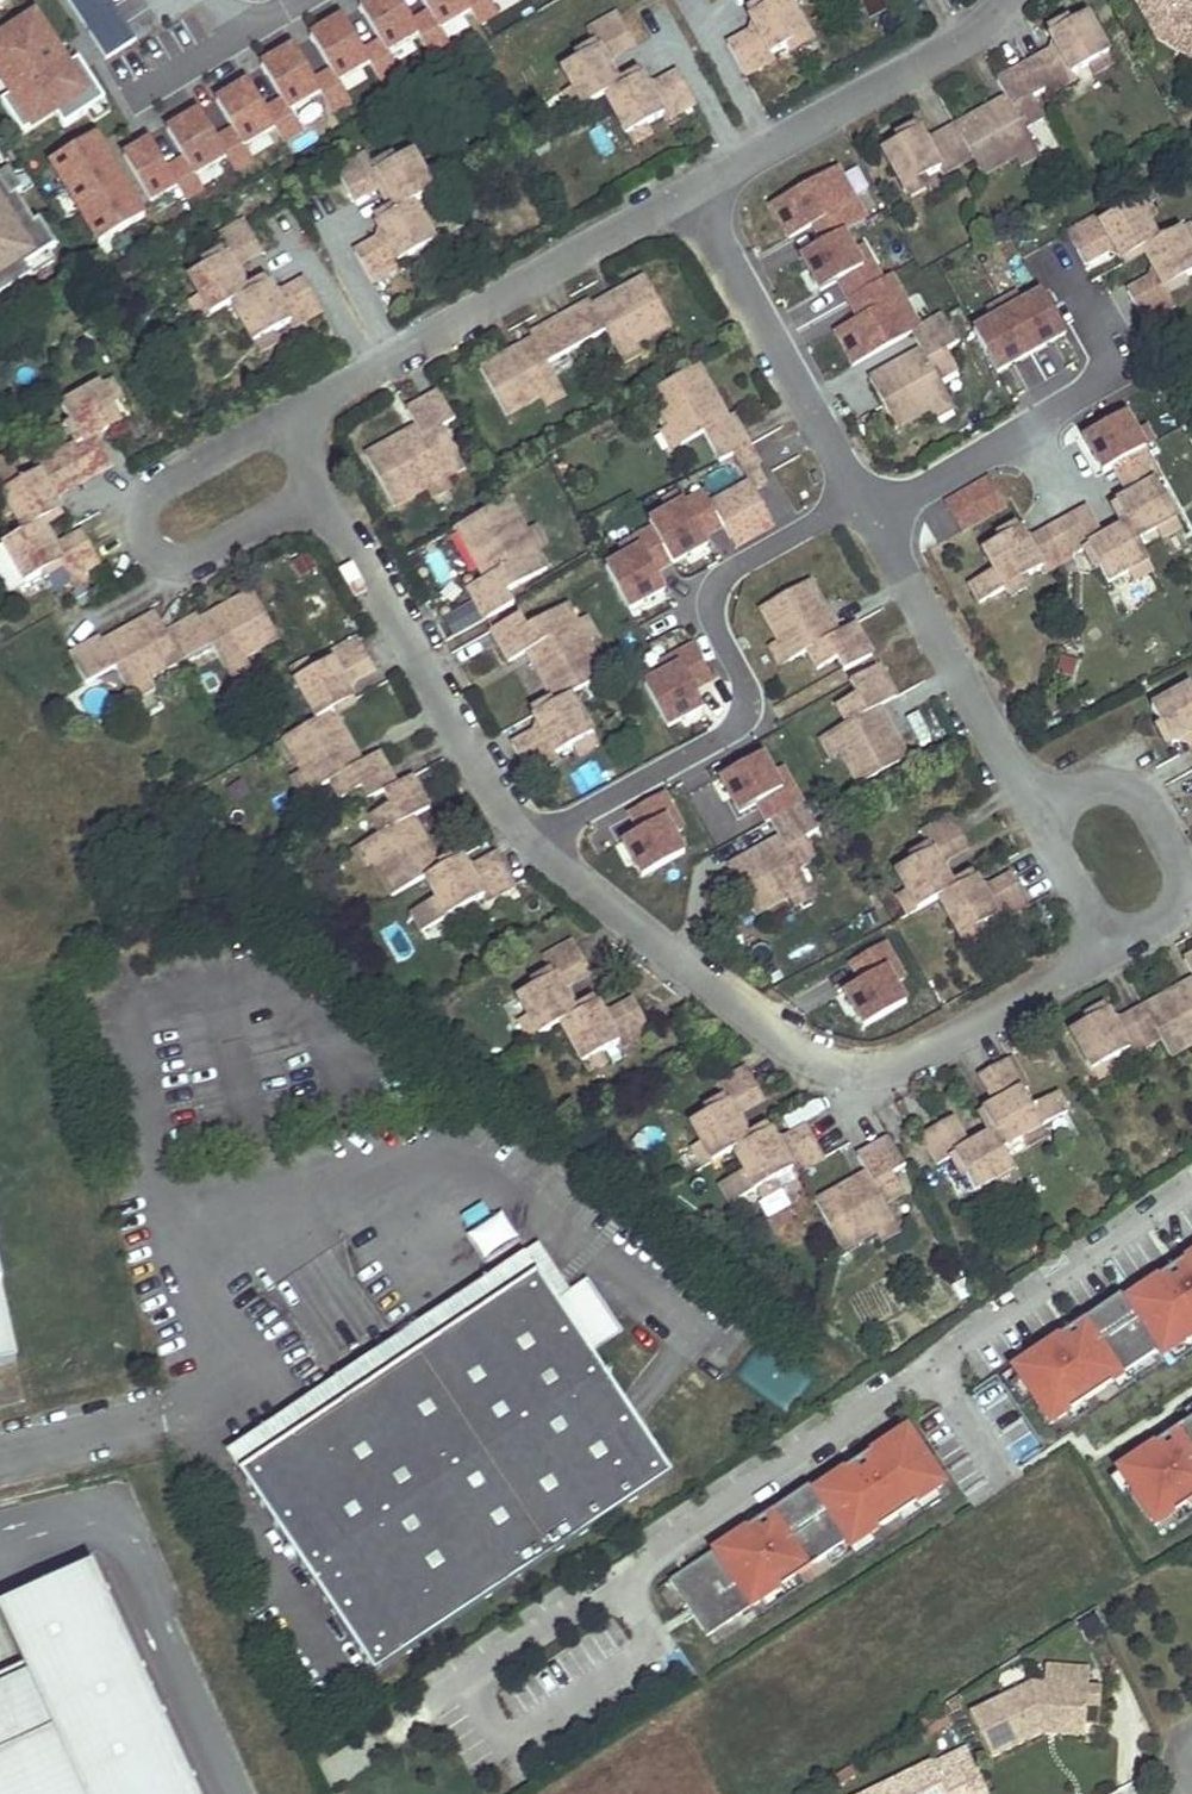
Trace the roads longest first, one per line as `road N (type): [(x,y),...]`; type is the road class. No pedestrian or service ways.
road 1 (residential): [(319,504),(520,835),(795,1059),(879,1074),(950,1049),(1106,950)]
road 2 (residential): [(692,192),(296,413)]
road 3 (residential): [(296,413),(151,486),(139,512),(142,539),(157,560),(183,566),(319,504)]
road 4 (residential): [(1005,0),(964,41),(692,192)]
road 5 (residential): [(871,510),(692,192)]
road 6 (residential): [(1029,805),(871,510)]
road 7 (residential): [(1106,950),(1183,909),(1184,870),(1141,797),(1112,782),(1029,805)]
road 8 (residential): [(871,510),(1115,385)]
road 9 (unclassified): [(0,1449),(188,1409)]
road 10 (residential): [(1106,950),(1029,805)]

